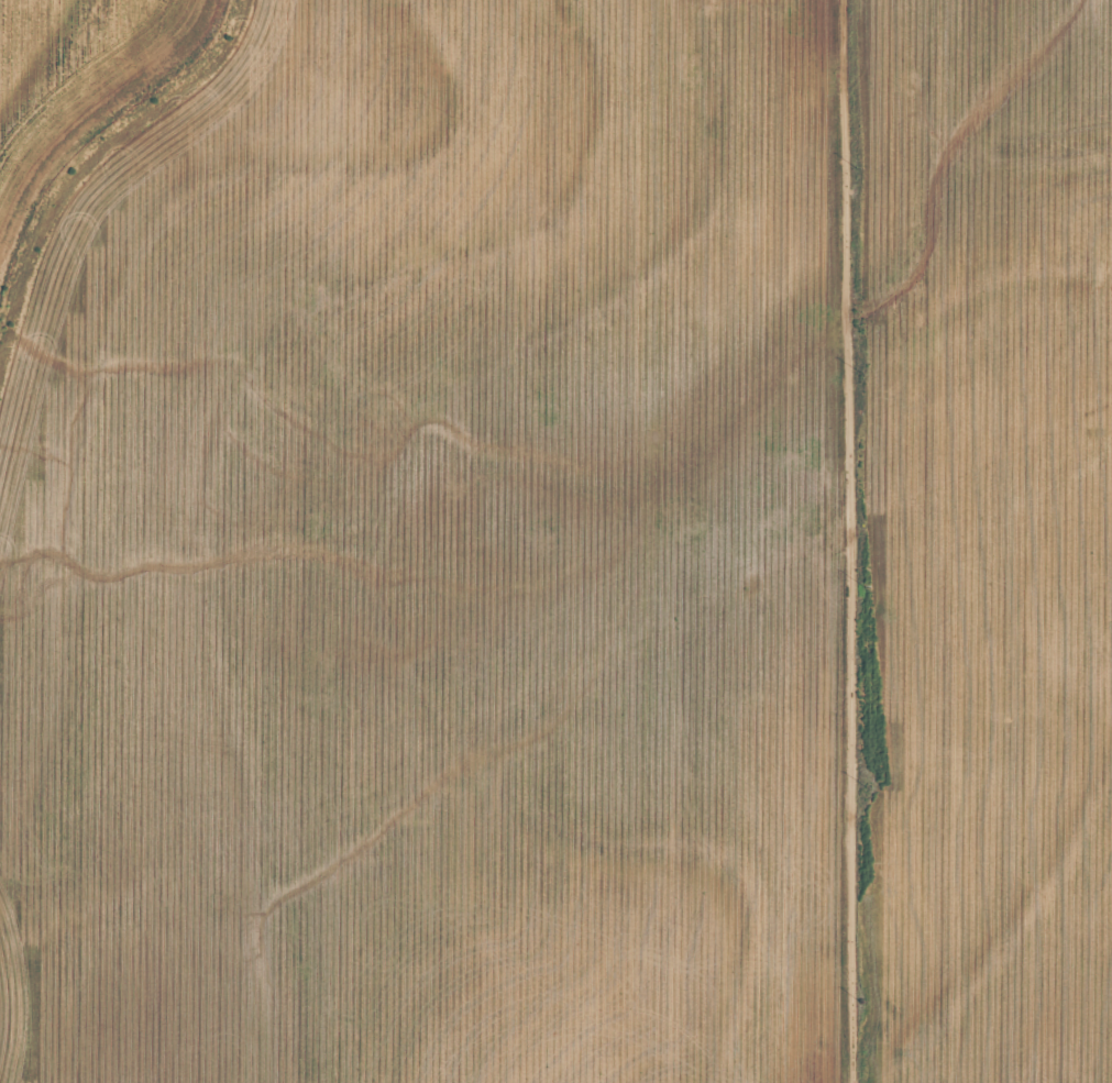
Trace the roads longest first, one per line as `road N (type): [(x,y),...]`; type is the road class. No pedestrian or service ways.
road 1 (residential): [(857,1082),(842,0)]
road 2 (residential): [(847,354),(1111,326)]

